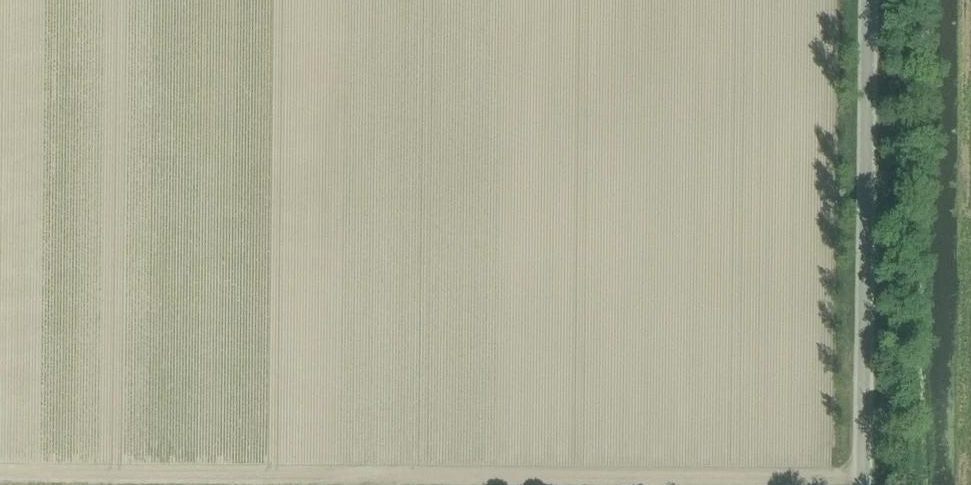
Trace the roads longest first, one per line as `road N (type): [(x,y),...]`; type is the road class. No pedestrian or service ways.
road 1 (unclassified): [(862,484),(868,0)]

